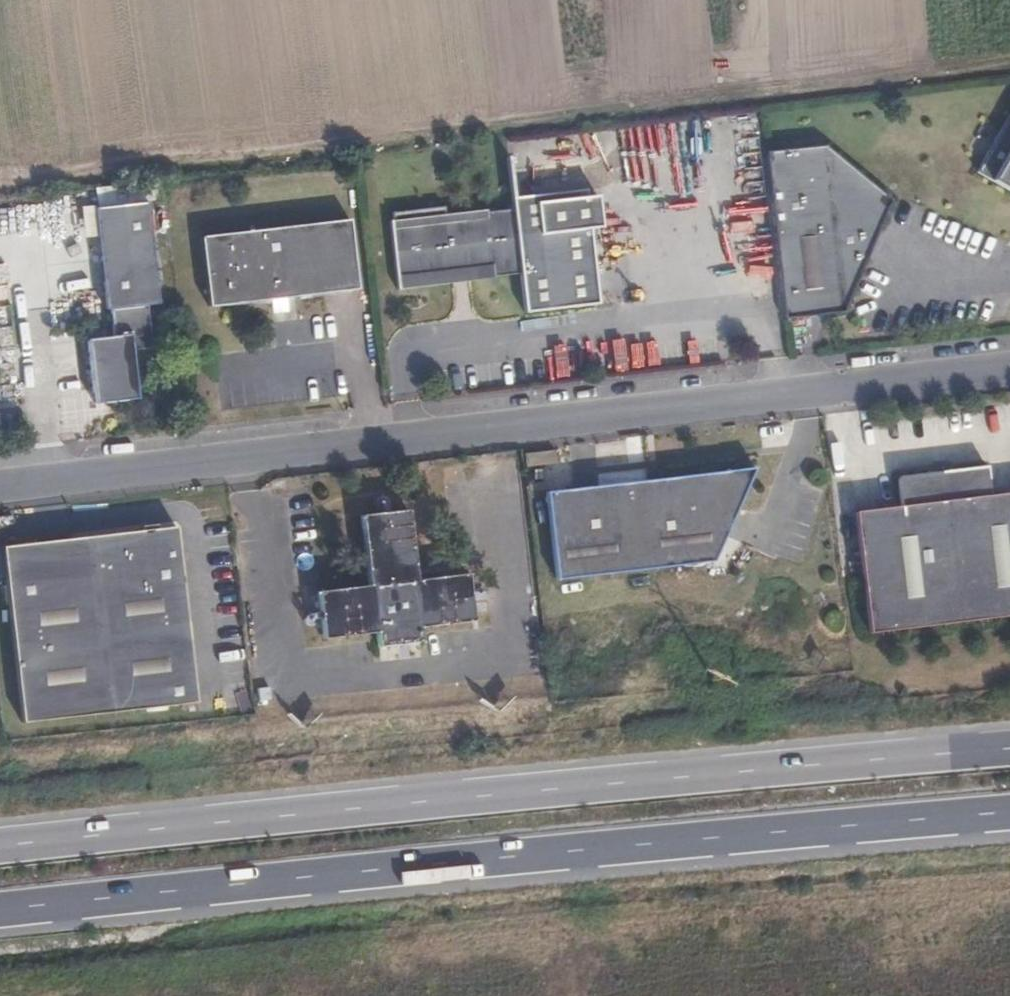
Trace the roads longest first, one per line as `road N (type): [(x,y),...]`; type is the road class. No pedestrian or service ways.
road 1 (unclassified): [(0,482),(1009,368)]
road 2 (trunk): [(0,910),(1009,814)]
road 3 (trunk): [(1009,750),(0,846)]

